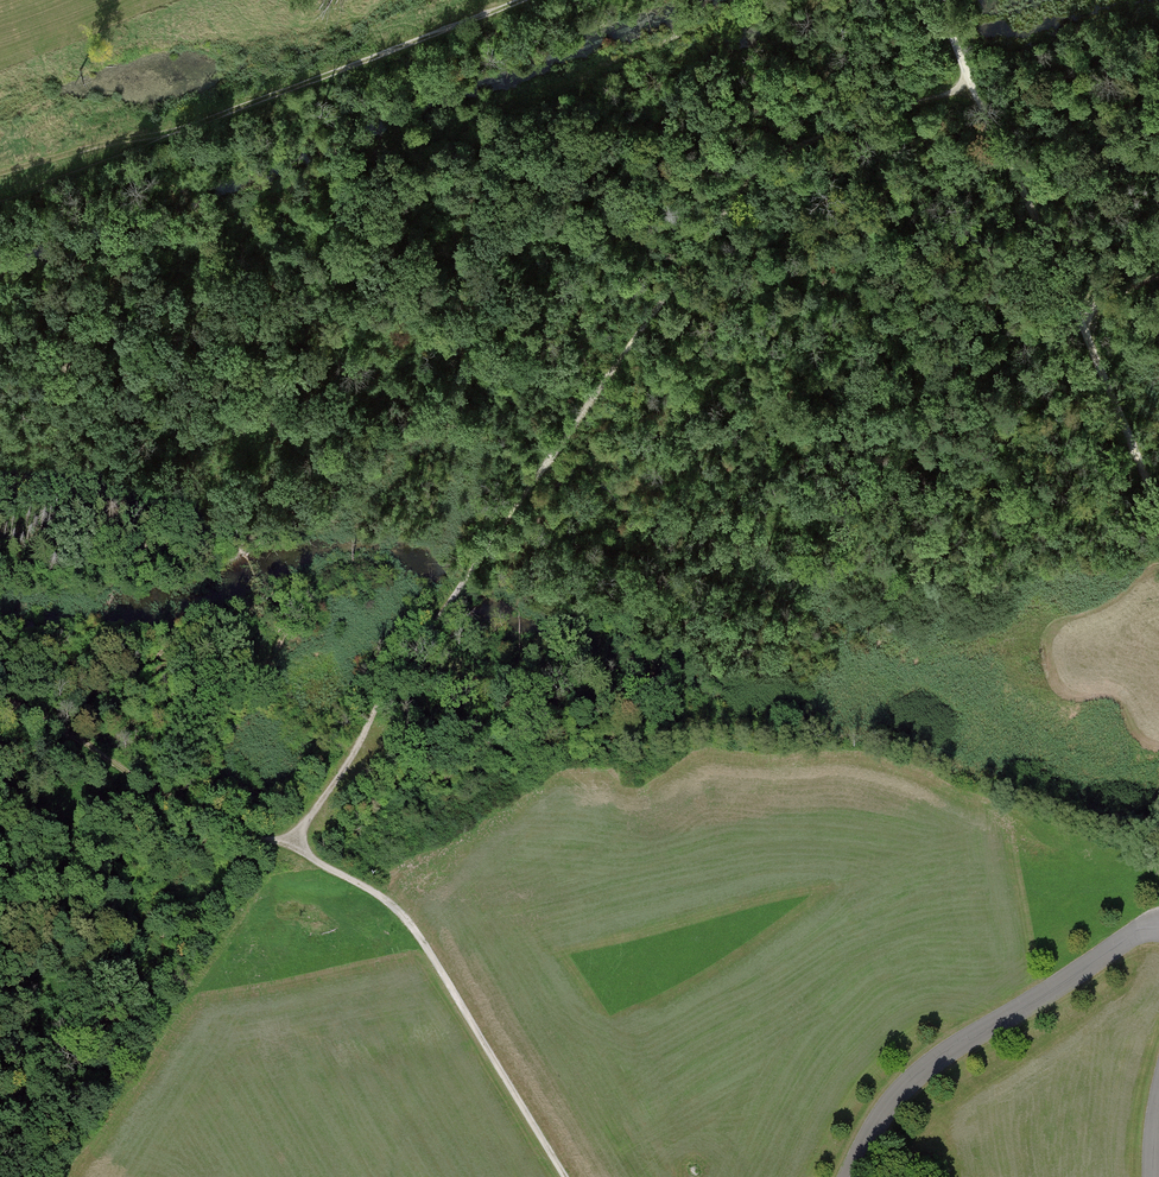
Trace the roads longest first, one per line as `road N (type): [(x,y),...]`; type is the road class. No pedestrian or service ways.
road 1 (track): [(967,80),(806,141),(765,165),(704,236),(549,458),(293,844)]
road 2 (track): [(1158,507),(967,80)]
road 3 (track): [(563,1176),(410,922),(293,844)]
road 4 (unclassified): [(848,1176),(881,1116),(931,1064),(1158,925)]
road 5 (track): [(521,0),(179,133)]
road 6 (track): [(293,844),(232,829),(177,804),(67,732),(0,701)]

